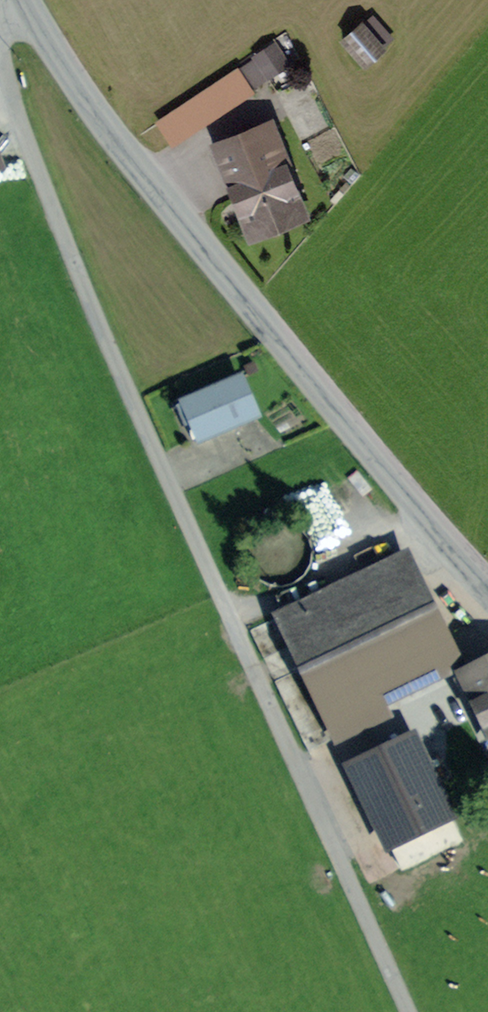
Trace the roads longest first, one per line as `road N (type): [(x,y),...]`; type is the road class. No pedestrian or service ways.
road 1 (unclassified): [(411,1011),(135,406),(7,94),(0,50)]
road 2 (tertiary): [(25,0),(138,164),(487,581)]

